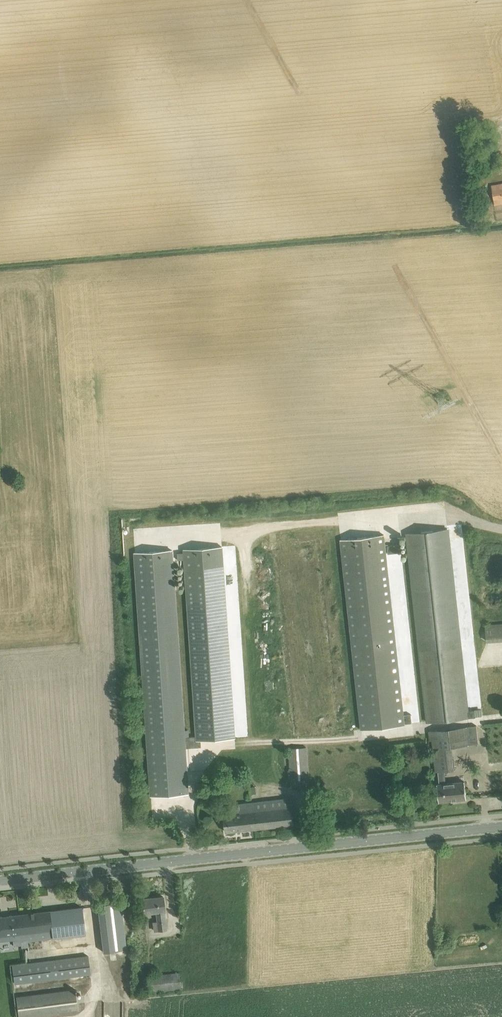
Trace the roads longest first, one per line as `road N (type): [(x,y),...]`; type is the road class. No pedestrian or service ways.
road 1 (tertiary): [(501,826),(0,879)]

